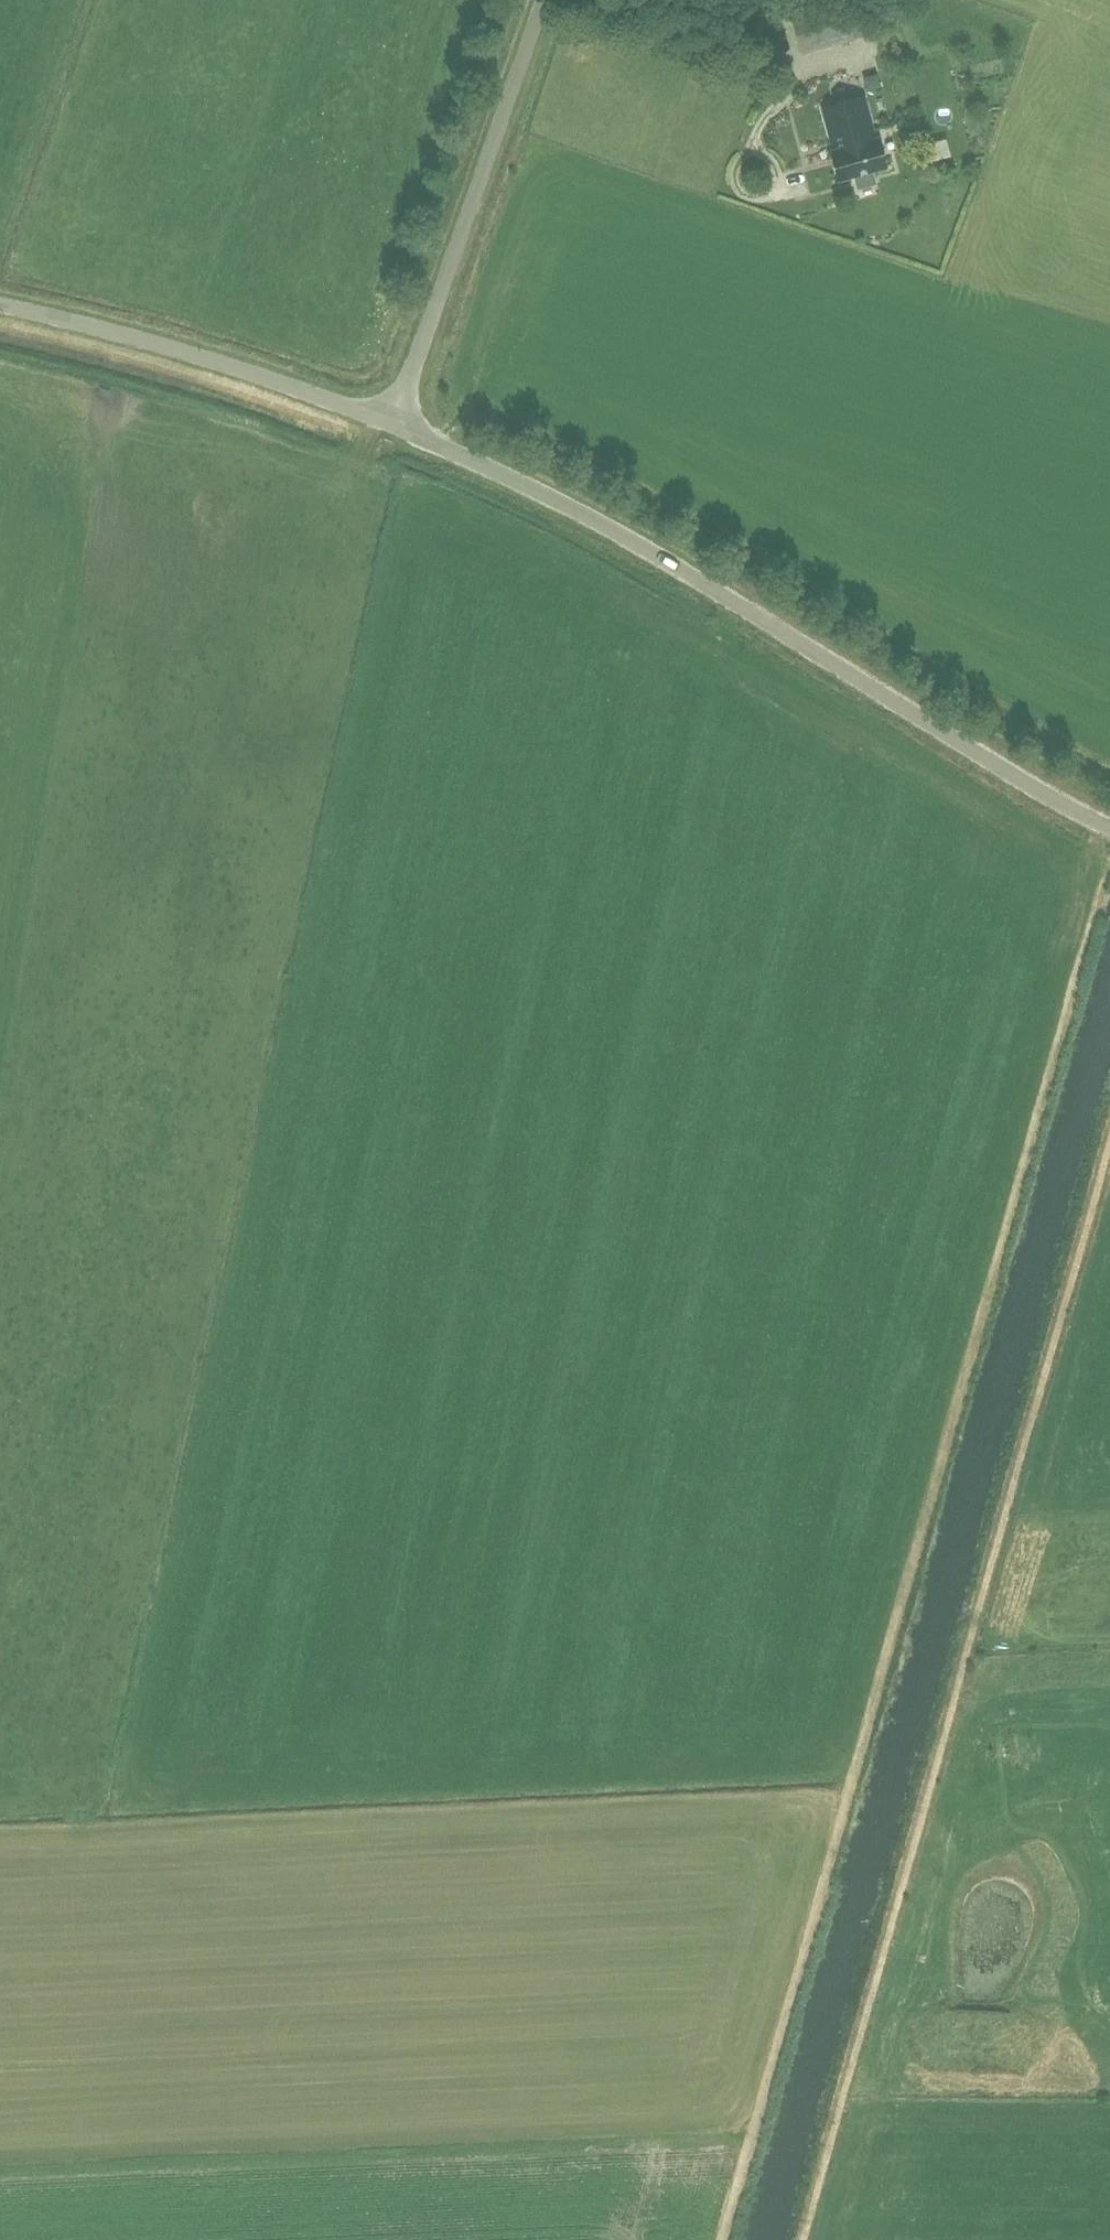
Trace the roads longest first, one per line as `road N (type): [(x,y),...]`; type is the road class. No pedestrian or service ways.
road 1 (unclassified): [(1109,829),(577,512),(394,425)]
road 2 (unclassified): [(394,425),(543,0)]
road 3 (unclassified): [(394,425),(160,345),(0,305)]

